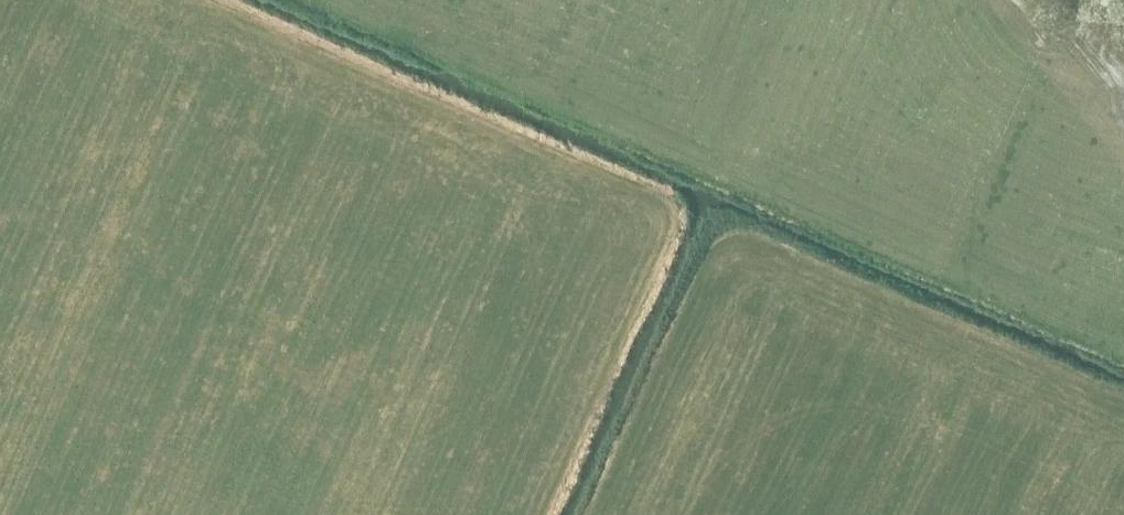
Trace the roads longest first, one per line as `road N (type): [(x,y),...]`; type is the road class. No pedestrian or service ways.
road 1 (residential): [(1123,332),(667,131)]
road 2 (residential): [(667,131),(369,0)]
road 3 (residential): [(667,131),(725,0)]

